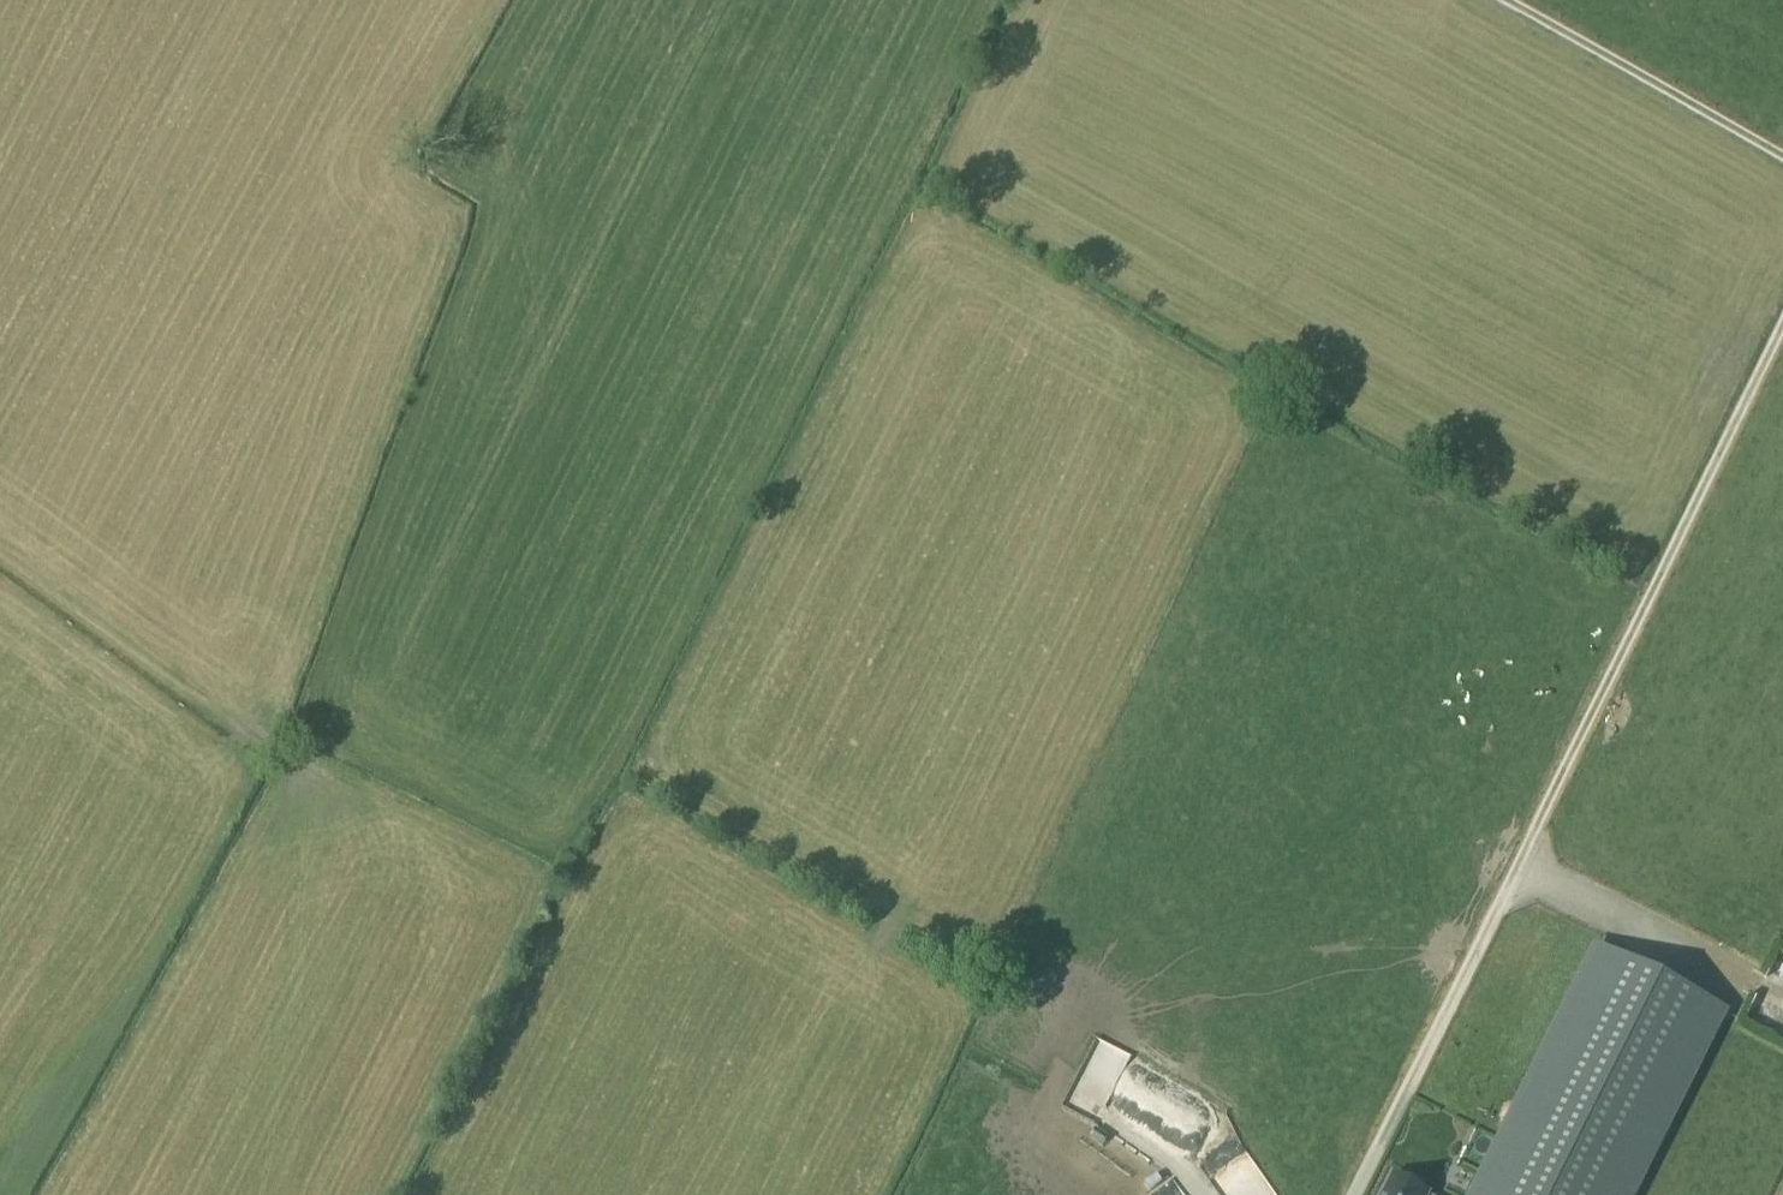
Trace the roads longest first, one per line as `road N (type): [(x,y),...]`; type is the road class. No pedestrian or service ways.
road 1 (track): [(1782,315),(1348,1194)]
road 2 (track): [(1500,0),(1782,163)]

